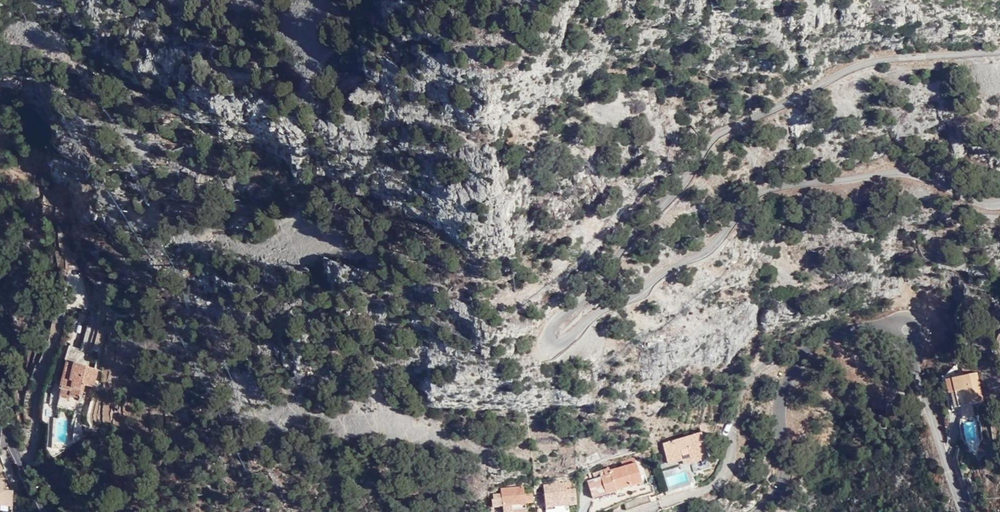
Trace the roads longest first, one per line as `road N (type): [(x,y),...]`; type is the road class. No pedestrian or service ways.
road 1 (unclassified): [(999,56),(875,64),(729,136),(689,204),(554,339),(565,350),(667,272),(707,253),(756,196),(906,170),(999,205)]
road 2 (unclassified): [(963,511),(907,330),(877,324),(818,339),(801,354),(781,402),(784,477),(757,511)]
road 3 (unclassified): [(49,511),(11,443),(0,399)]

